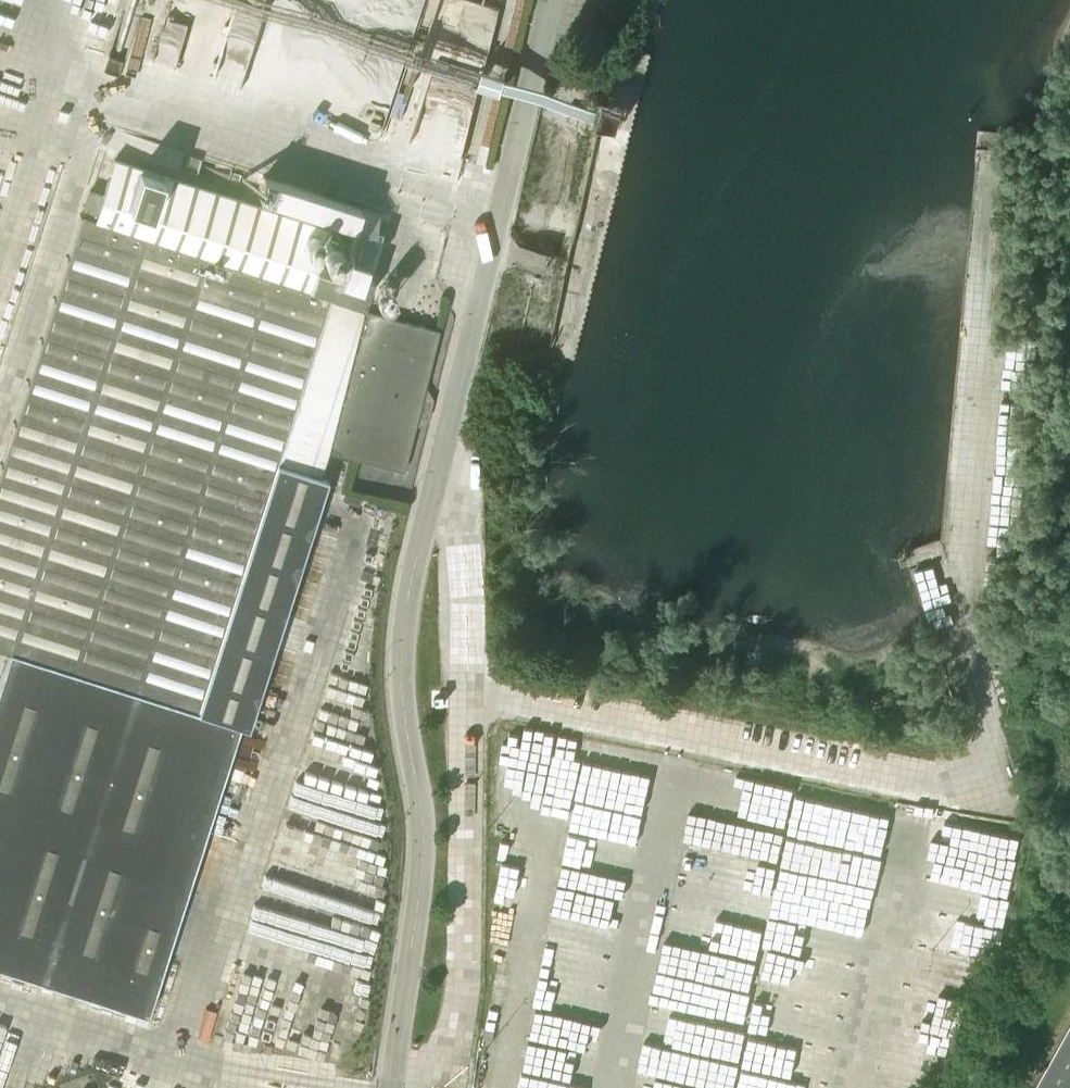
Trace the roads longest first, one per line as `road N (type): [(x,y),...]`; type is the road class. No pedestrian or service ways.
road 1 (unclassified): [(392,1087),(422,857),(397,685),(400,620),(550,0)]

